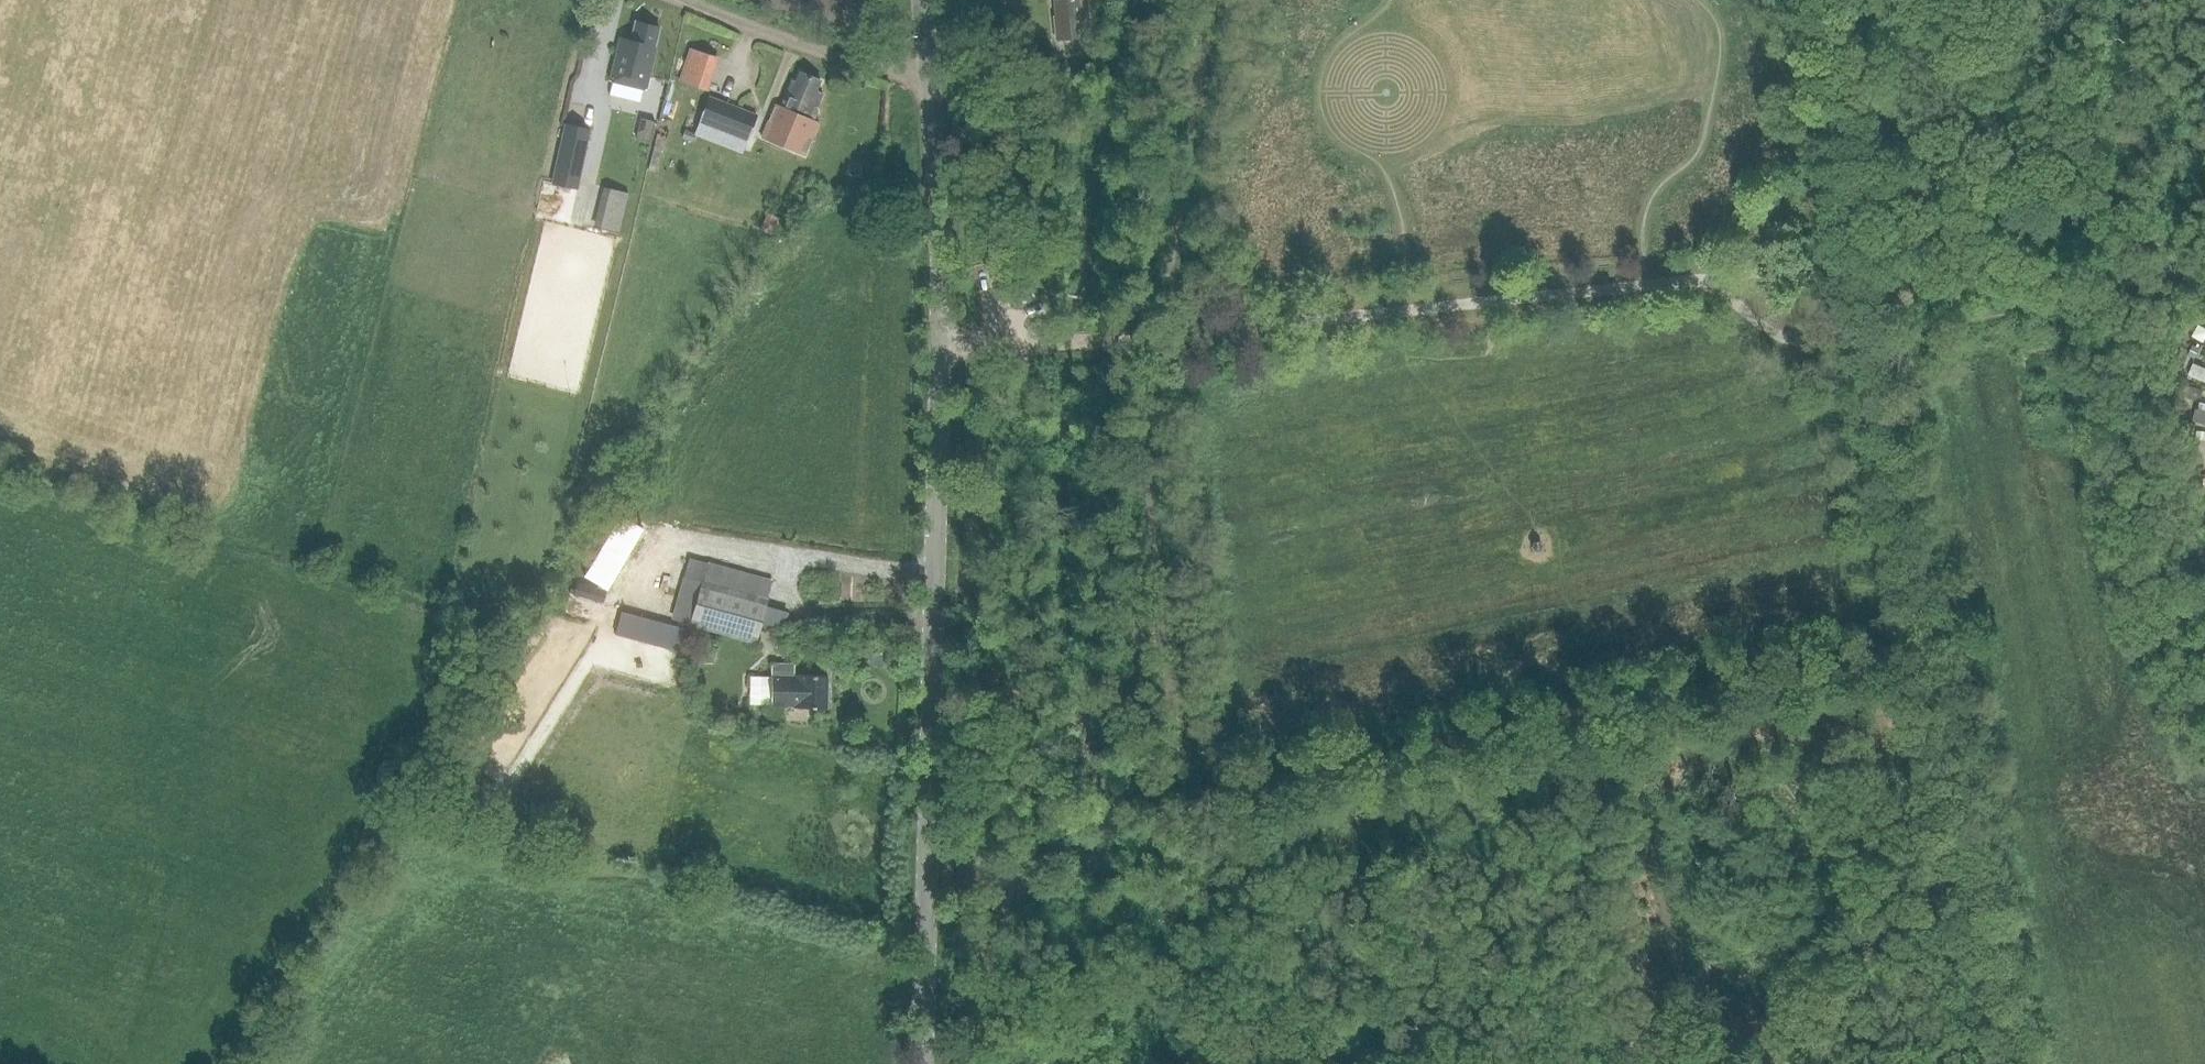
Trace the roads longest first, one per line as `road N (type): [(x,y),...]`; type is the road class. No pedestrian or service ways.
road 1 (tertiary): [(921,1063),(937,351),(923,0)]
road 2 (track): [(928,75),(875,70),(679,0)]

